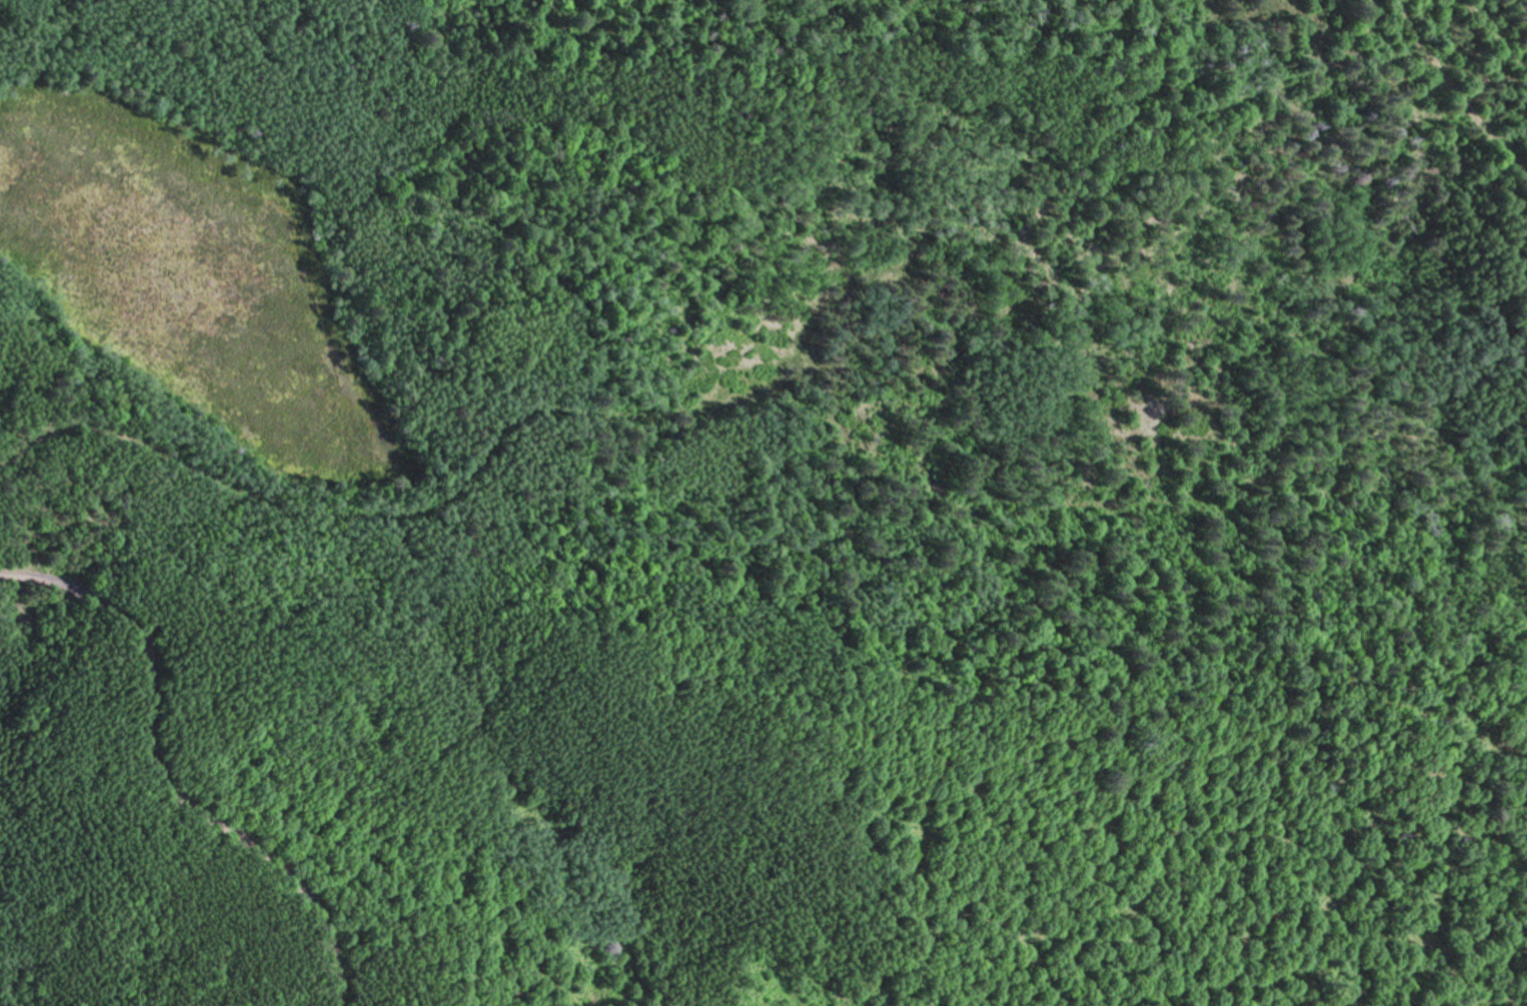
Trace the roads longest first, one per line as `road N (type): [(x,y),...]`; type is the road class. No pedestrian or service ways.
road 1 (track): [(1404,0),(1444,87),(1526,181)]

